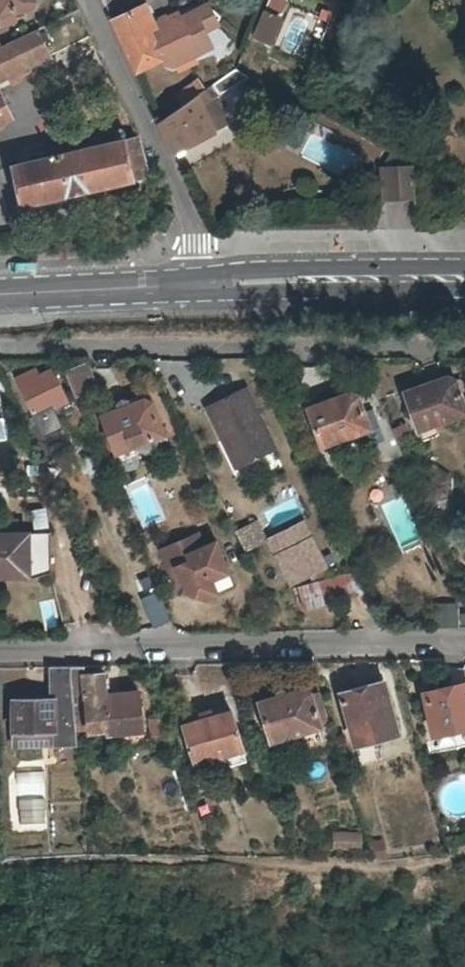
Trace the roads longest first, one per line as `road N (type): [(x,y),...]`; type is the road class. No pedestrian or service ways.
road 1 (residential): [(0,648),(464,639)]
road 2 (residential): [(85,0),(214,283)]
road 3 (primary): [(214,283),(464,279)]
road 4 (primary): [(0,294),(214,283)]

